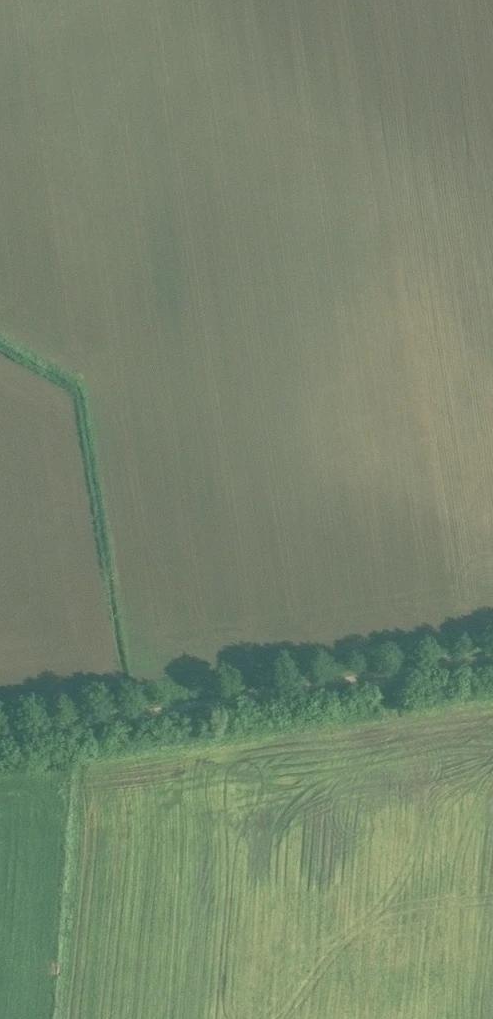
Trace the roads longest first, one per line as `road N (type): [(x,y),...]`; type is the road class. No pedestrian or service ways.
road 1 (unclassified): [(492,659),(0,739)]

